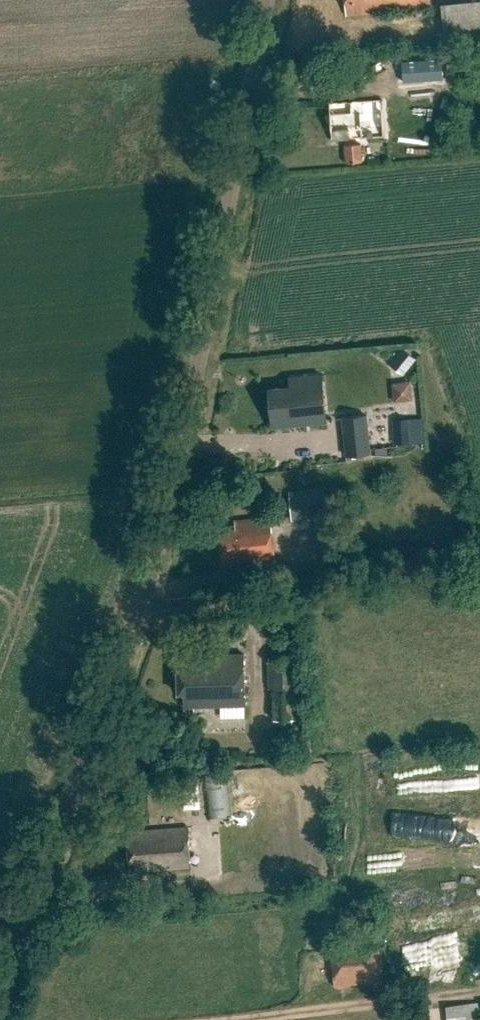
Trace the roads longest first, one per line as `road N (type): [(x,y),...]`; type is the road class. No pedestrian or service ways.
road 1 (unclassified): [(0,1011),(184,534),(275,0)]

